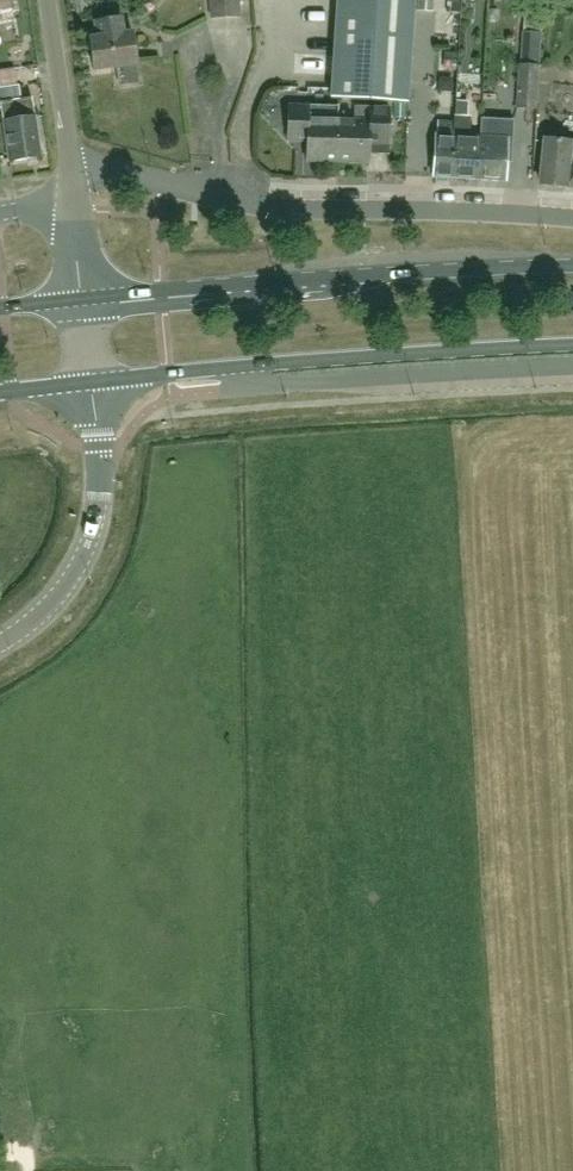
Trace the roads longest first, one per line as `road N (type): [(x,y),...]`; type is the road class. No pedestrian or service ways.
road 1 (unclassified): [(572,218),(245,203),(103,167),(71,170)]
road 2 (primary): [(572,266),(82,300)]
road 3 (unclassified): [(237,366),(246,386),(572,364)]
road 4 (primary): [(237,366),(572,345)]
road 5 (residential): [(0,641),(73,579),(92,536),(99,475)]
road 6 (unclassified): [(71,170),(48,0)]
road 7 (primary): [(90,382),(237,366)]

